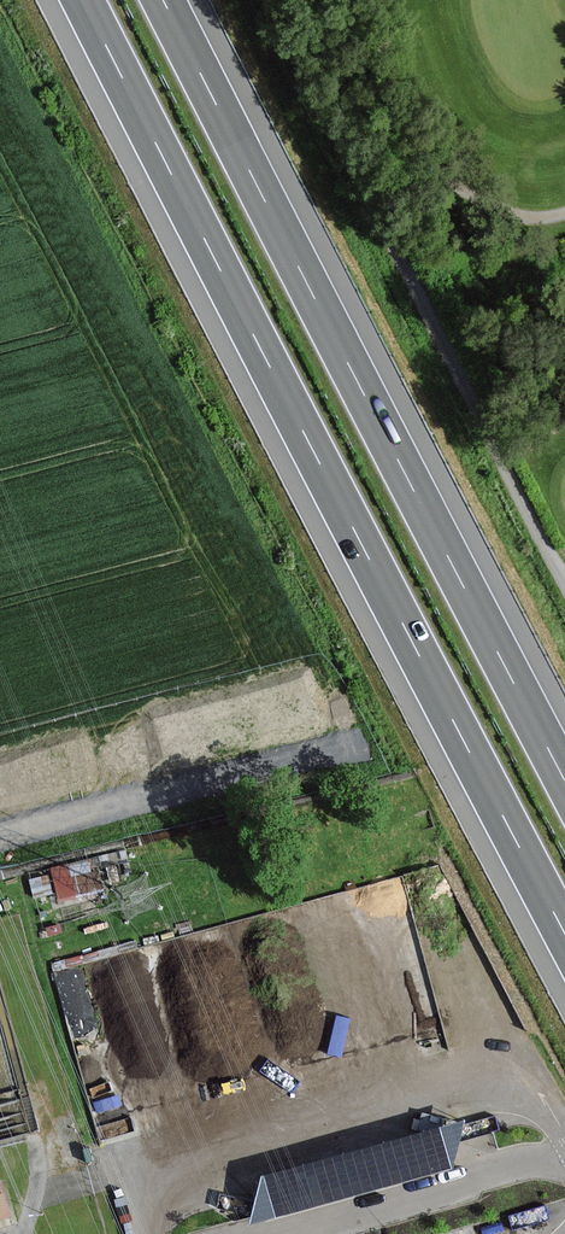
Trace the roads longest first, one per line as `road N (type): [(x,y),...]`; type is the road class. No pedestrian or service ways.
road 1 (motorway): [(81,0),(564,933)]
road 2 (motorway): [(564,780),(162,0)]

